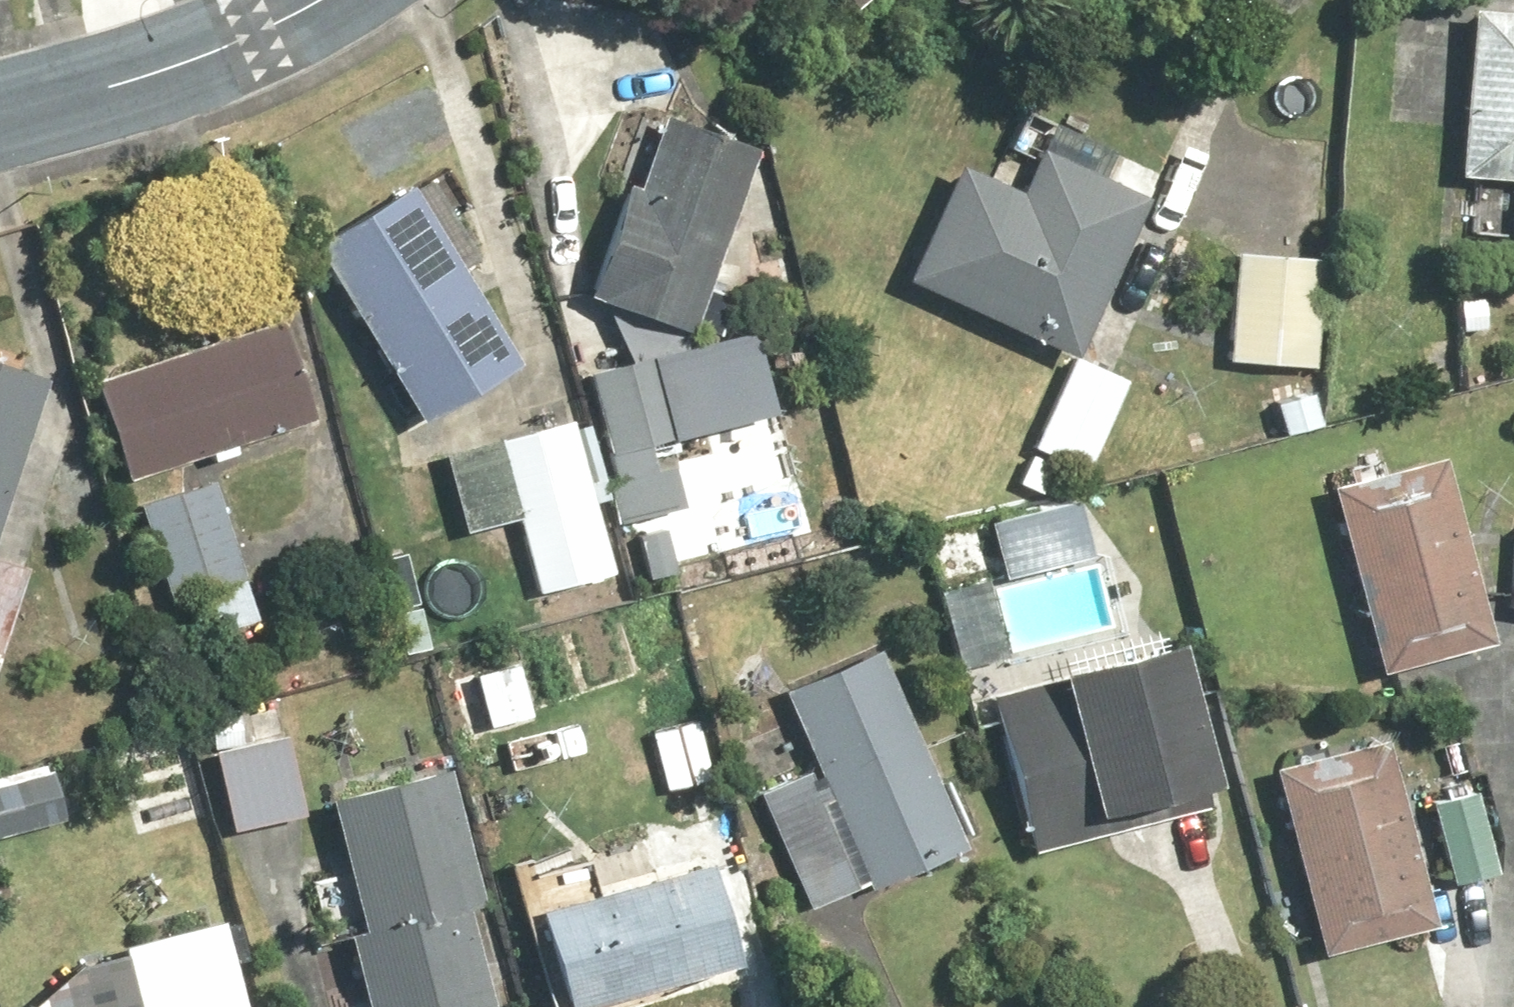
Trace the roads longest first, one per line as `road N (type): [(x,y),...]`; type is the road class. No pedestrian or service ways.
road 1 (residential): [(0,113),(180,65),(305,0)]

